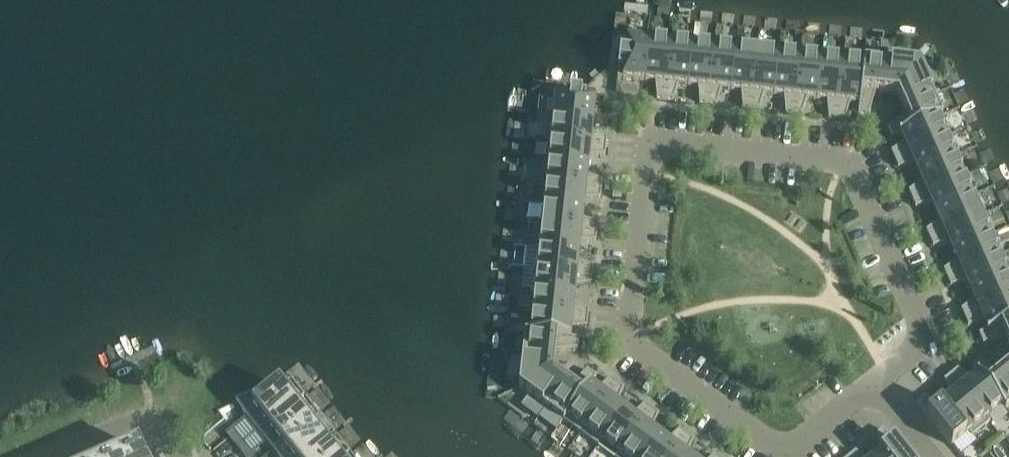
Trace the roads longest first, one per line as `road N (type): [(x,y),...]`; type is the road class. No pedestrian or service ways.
road 1 (residential): [(869,381),(925,338),(846,161),(650,143),(629,339),(783,447),(847,398)]
road 2 (residential): [(180,456),(160,431),(125,422),(47,456)]

